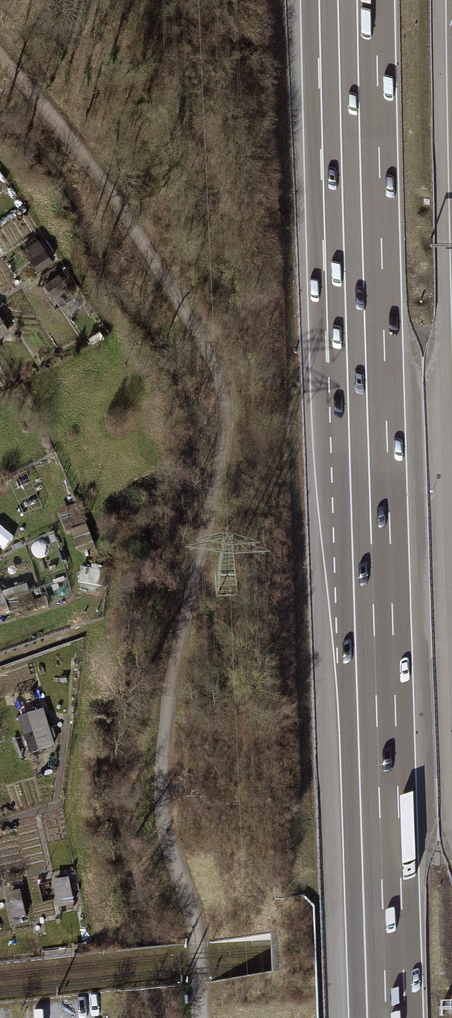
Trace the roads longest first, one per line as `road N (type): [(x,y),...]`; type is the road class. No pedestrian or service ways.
road 1 (motorway): [(357,0),(386,1017)]

